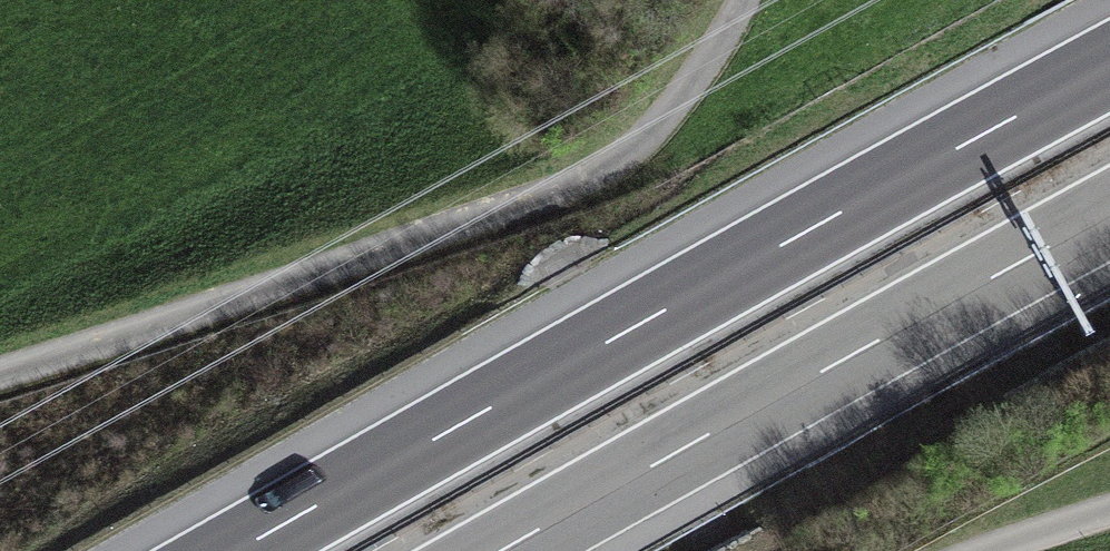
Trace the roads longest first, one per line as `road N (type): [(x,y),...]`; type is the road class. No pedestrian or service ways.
road 1 (motorway): [(1109,64),(234,550)]
road 2 (track): [(0,375),(437,246),(633,155),(742,0)]
road 3 (motorway): [(506,550),(1109,216)]
road 4 (unclassified): [(1109,508),(972,550)]

